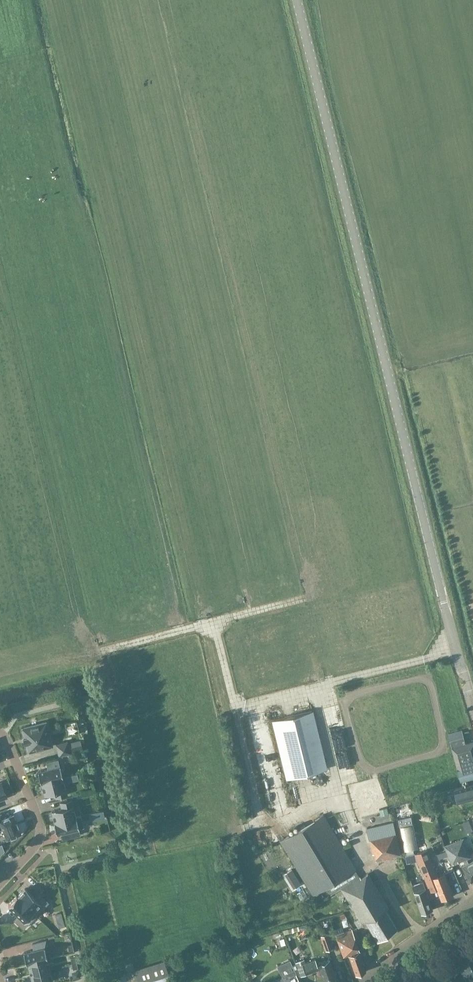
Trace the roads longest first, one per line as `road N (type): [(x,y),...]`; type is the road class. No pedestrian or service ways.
road 1 (unclassified): [(467,681),(296,0)]
road 2 (track): [(456,652),(235,708),(213,622),(88,655)]
road 3 (residential): [(0,883),(40,833),(0,732)]
road 4 (track): [(314,689),(353,845)]
road 5 (track): [(235,708),(261,823),(227,833)]
road 6 (tertiary): [(359,981),(472,903)]

